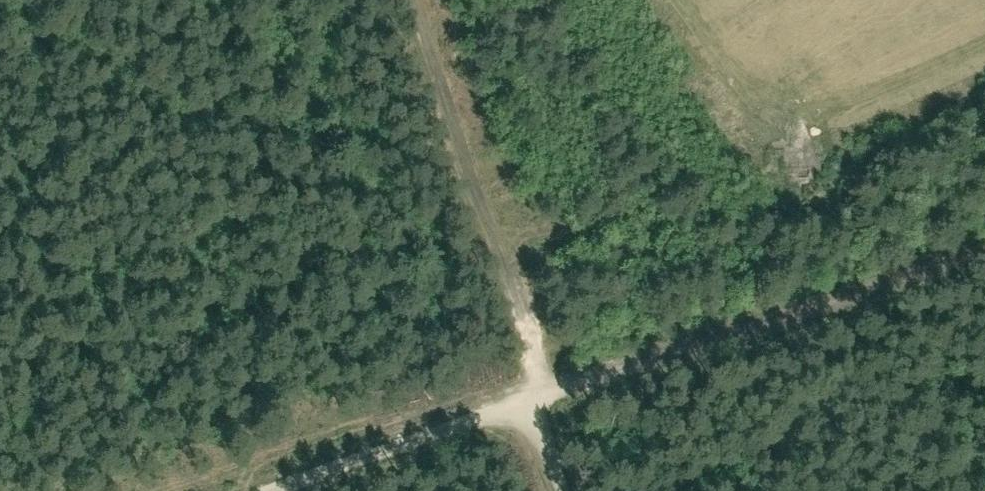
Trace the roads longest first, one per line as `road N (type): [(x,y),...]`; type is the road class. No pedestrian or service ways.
road 1 (track): [(984,249),(540,397)]
road 2 (track): [(407,0),(540,397)]
road 3 (track): [(572,490),(540,397),(259,490)]

